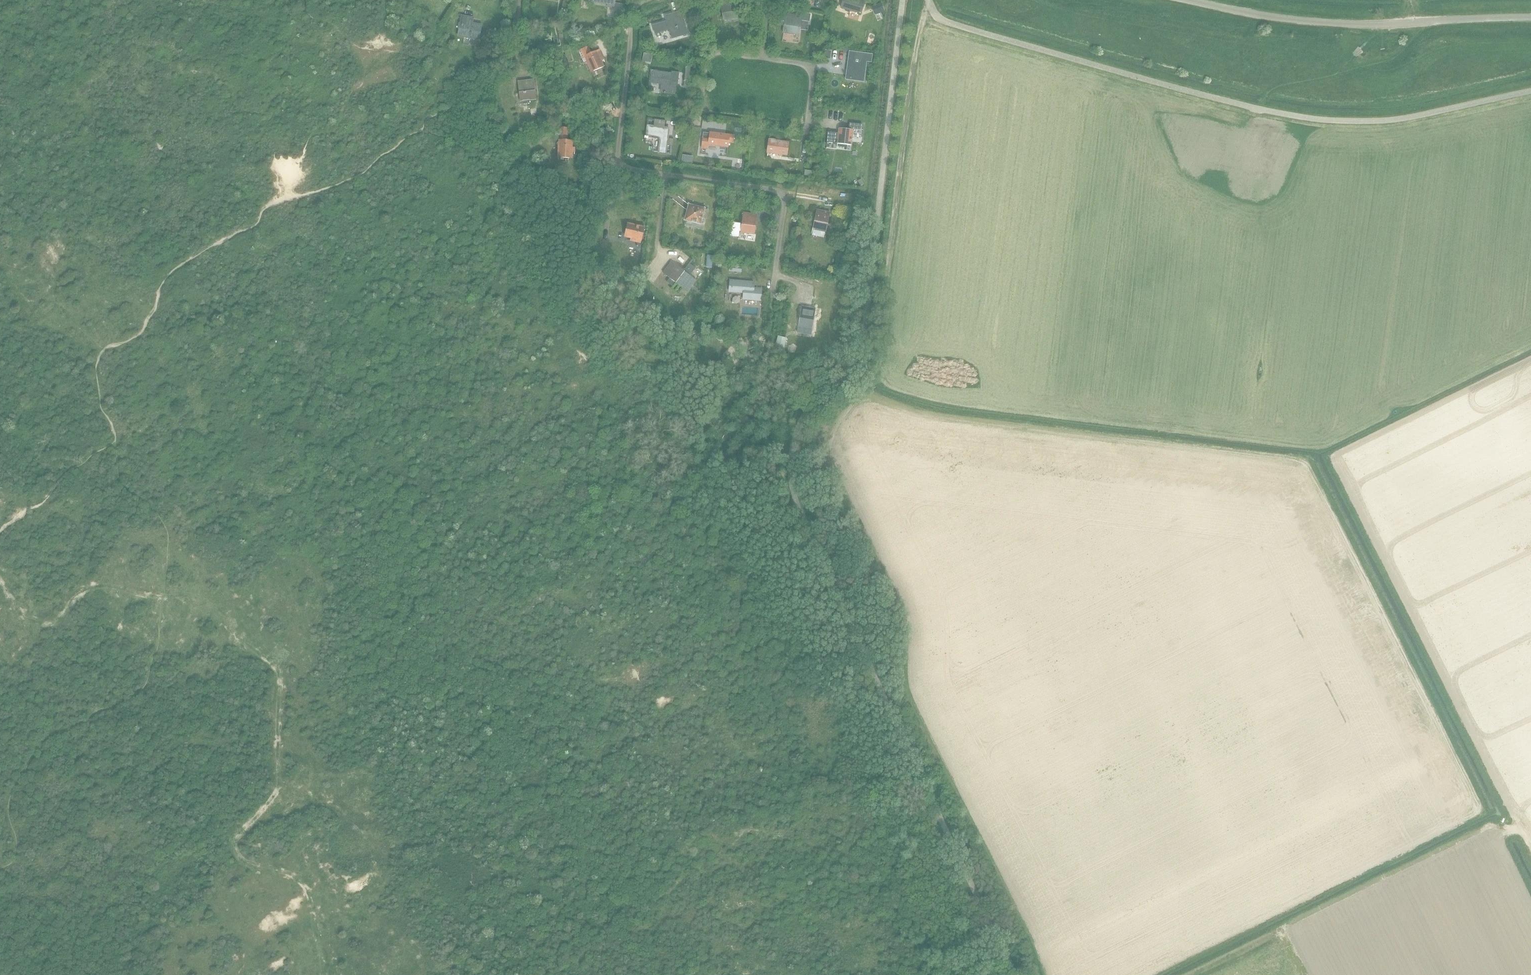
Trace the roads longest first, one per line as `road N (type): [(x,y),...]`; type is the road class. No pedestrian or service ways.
road 1 (track): [(326,974),(329,946),(306,890),(288,873),(249,863),(236,845),(278,782),(276,665),(201,598),(106,584),(83,589),(61,617),(31,622),(0,584)]
road 2 (unclassified): [(1191,0),(1332,22),(1530,17)]

